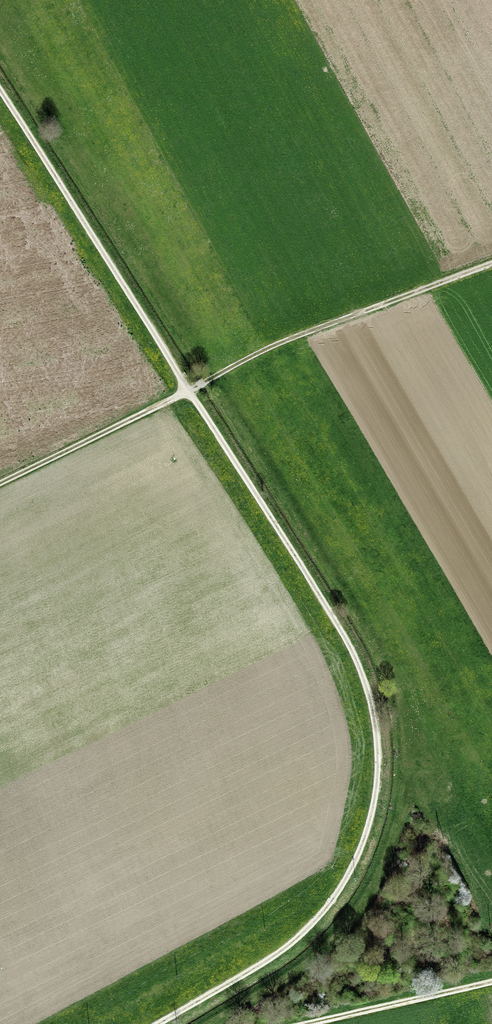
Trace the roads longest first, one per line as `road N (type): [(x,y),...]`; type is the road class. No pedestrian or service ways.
road 1 (track): [(0,91),(342,633),(376,732),(373,808),(332,901),(284,950),(159,1023)]
road 2 (track): [(491,263),(285,342),(0,483)]
road 3 (track): [(309,1023),(491,981)]

